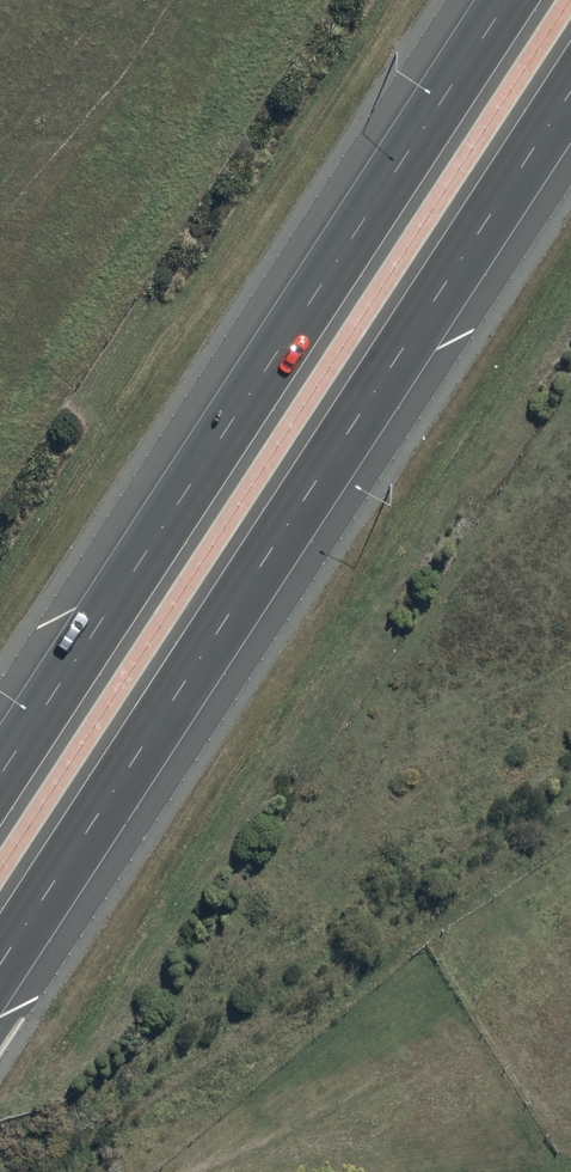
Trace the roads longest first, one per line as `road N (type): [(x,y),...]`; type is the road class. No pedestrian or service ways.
road 1 (motorway): [(570,91),(0,961)]
road 2 (motorway): [(0,771),(509,0)]

